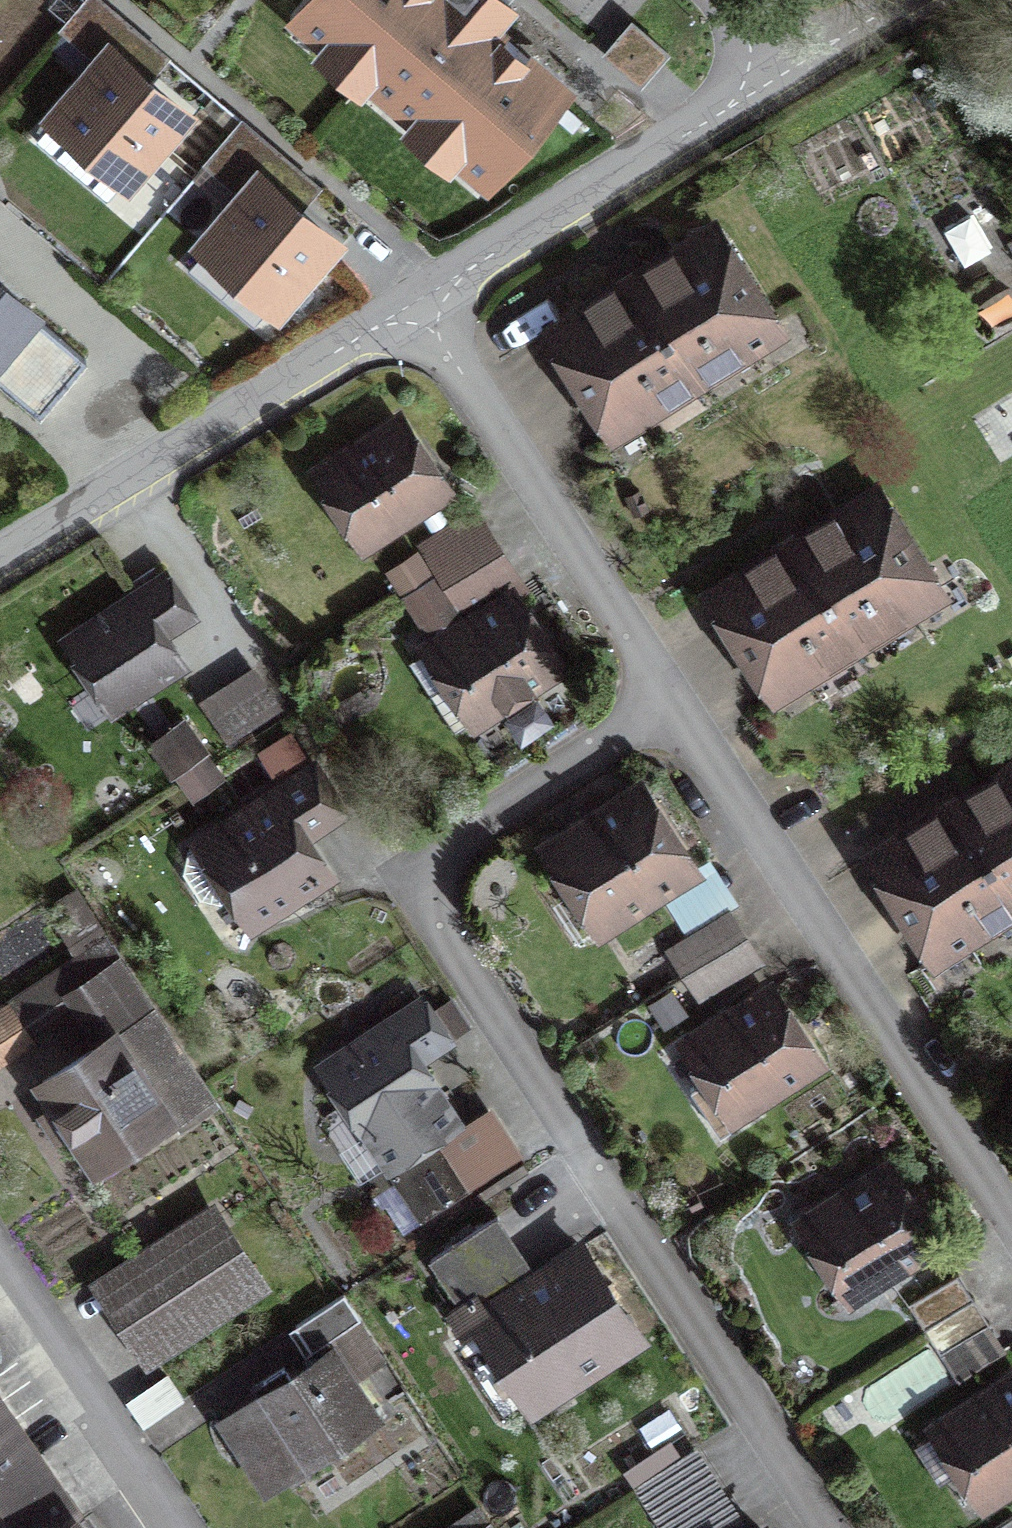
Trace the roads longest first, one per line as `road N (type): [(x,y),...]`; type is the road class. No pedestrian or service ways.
road 1 (residential): [(822,1527),(436,931),(434,880),(462,836)]
road 2 (residential): [(669,705),(1011,1232)]
road 3 (tertiary): [(0,561),(418,301)]
road 4 (residential): [(418,301),(669,705)]
road 5 (tertiary): [(418,301),(795,69)]
road 6 (residential): [(0,1284),(171,1527)]
road 7 (residential): [(462,836),(669,705)]
road 8 (tertiary): [(795,69),(903,0)]

